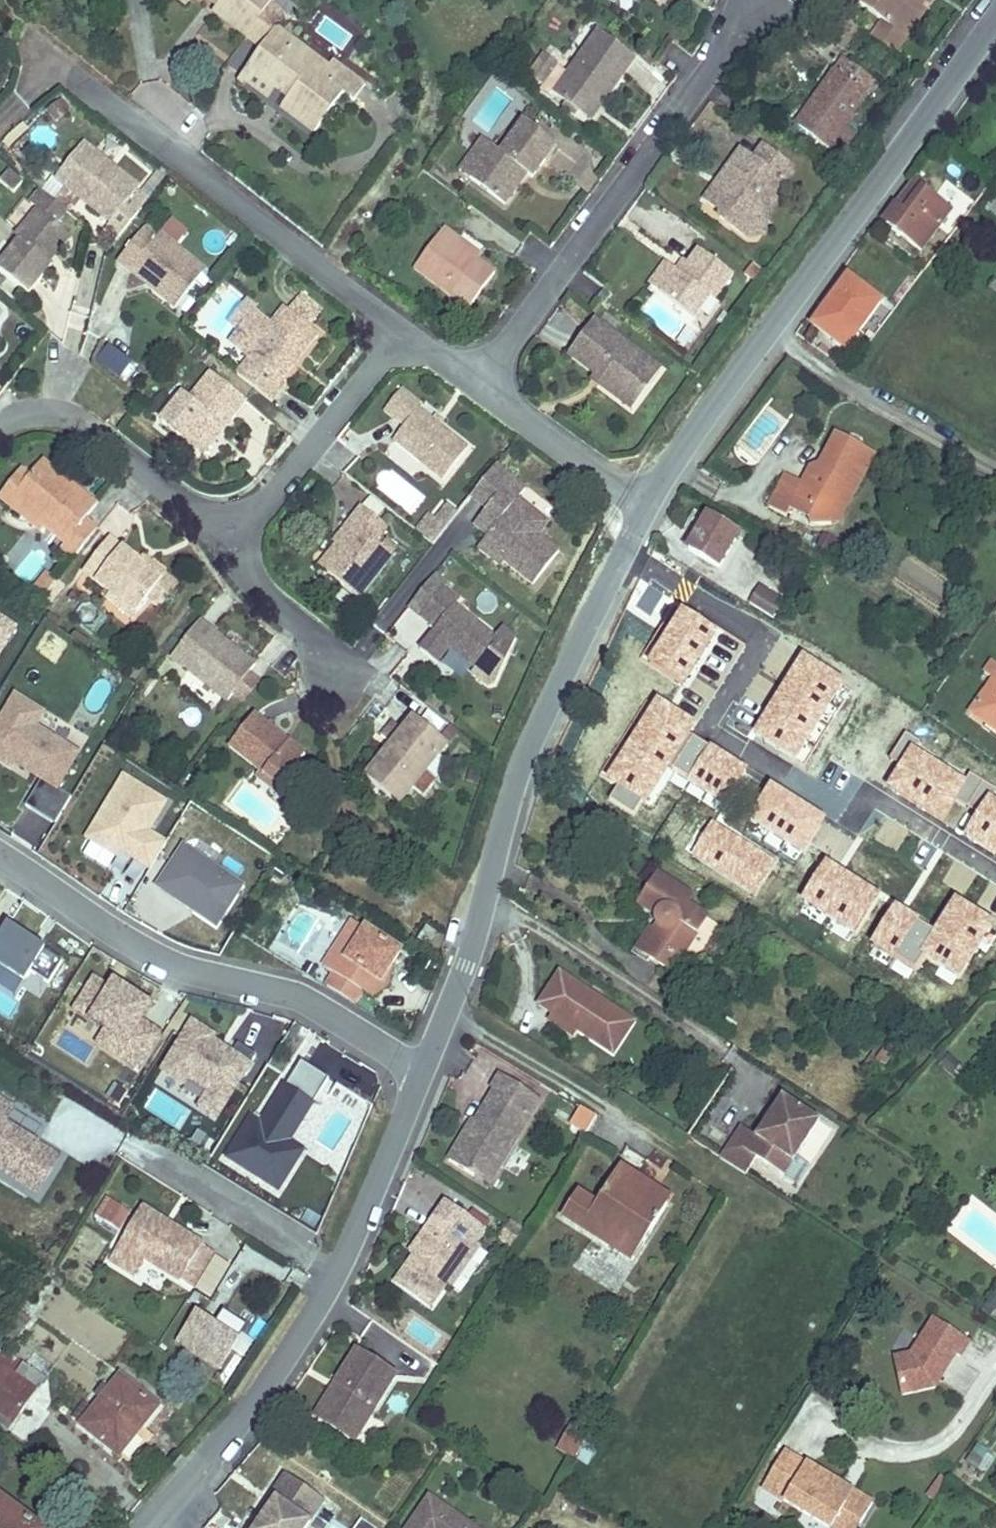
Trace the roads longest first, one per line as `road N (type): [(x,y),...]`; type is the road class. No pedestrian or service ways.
road 1 (residential): [(423,1074),(652,484)]
road 2 (residential): [(652,484),(995,25)]
road 3 (residential): [(153,1523),(336,1306),(423,1074)]
road 4 (residential): [(423,1074),(358,1033),(104,928),(0,867)]
road 5 (residential): [(408,319),(94,76)]
road 6 (residential): [(652,484),(408,319)]
road 7 (residential): [(242,536),(80,420),(7,414),(0,425)]
road 8 (residential): [(408,319),(242,536)]
road 9 (residential): [(242,536),(250,583),(363,664)]
road 10 (unclassified): [(995,1366),(959,1421),(935,1441),(899,1448),(856,1435)]

